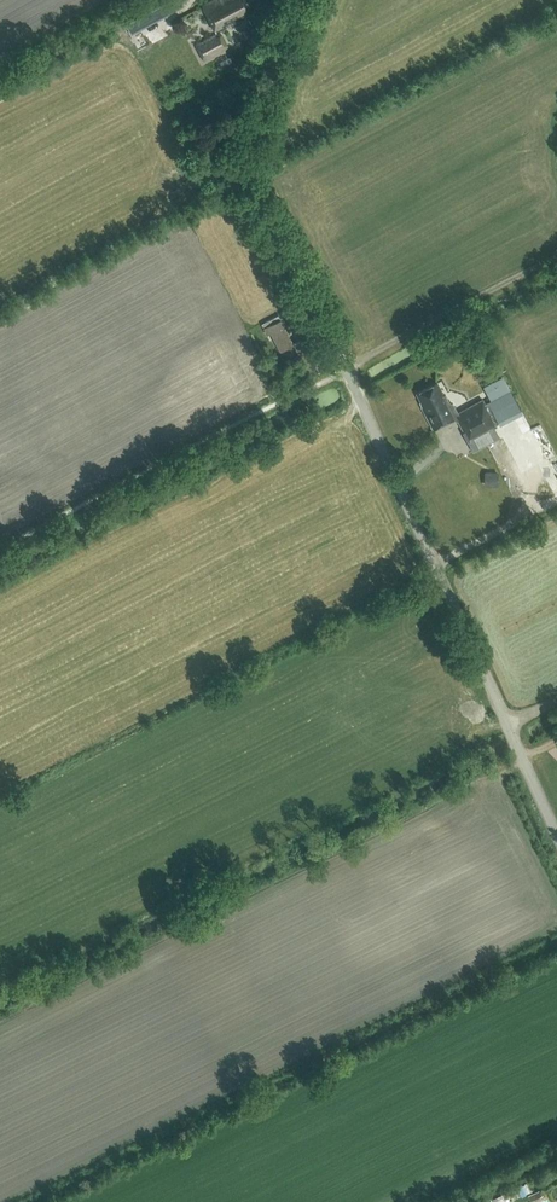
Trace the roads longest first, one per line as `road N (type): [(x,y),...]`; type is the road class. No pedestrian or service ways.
road 1 (unclassified): [(556,836),(245,178),(244,154),(297,0)]
road 2 (track): [(340,370),(556,256)]
road 3 (track): [(433,565),(507,527),(530,487)]

